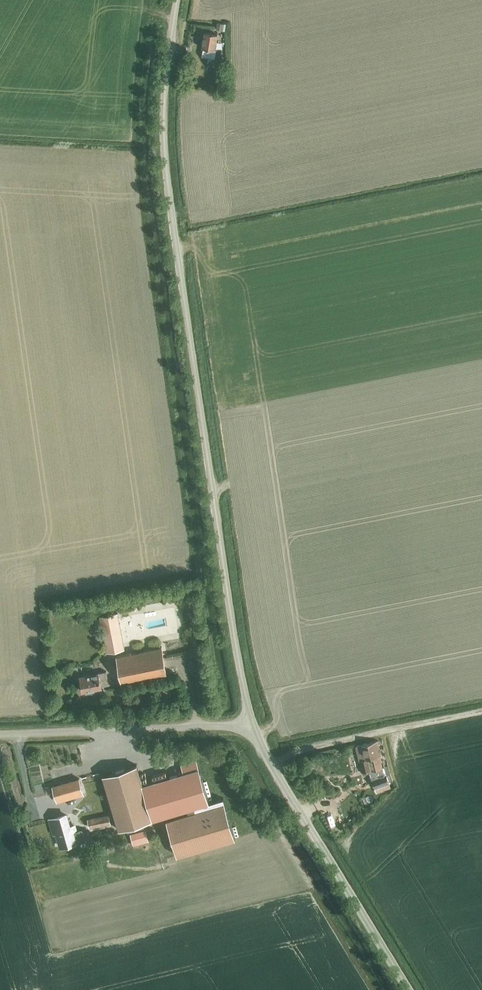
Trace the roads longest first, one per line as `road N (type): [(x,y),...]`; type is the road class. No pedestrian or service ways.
road 1 (unclassified): [(249,721),(165,175),(177,0)]
road 2 (unclassified): [(407,989),(249,721)]
road 3 (unclassified): [(249,721),(0,733)]

